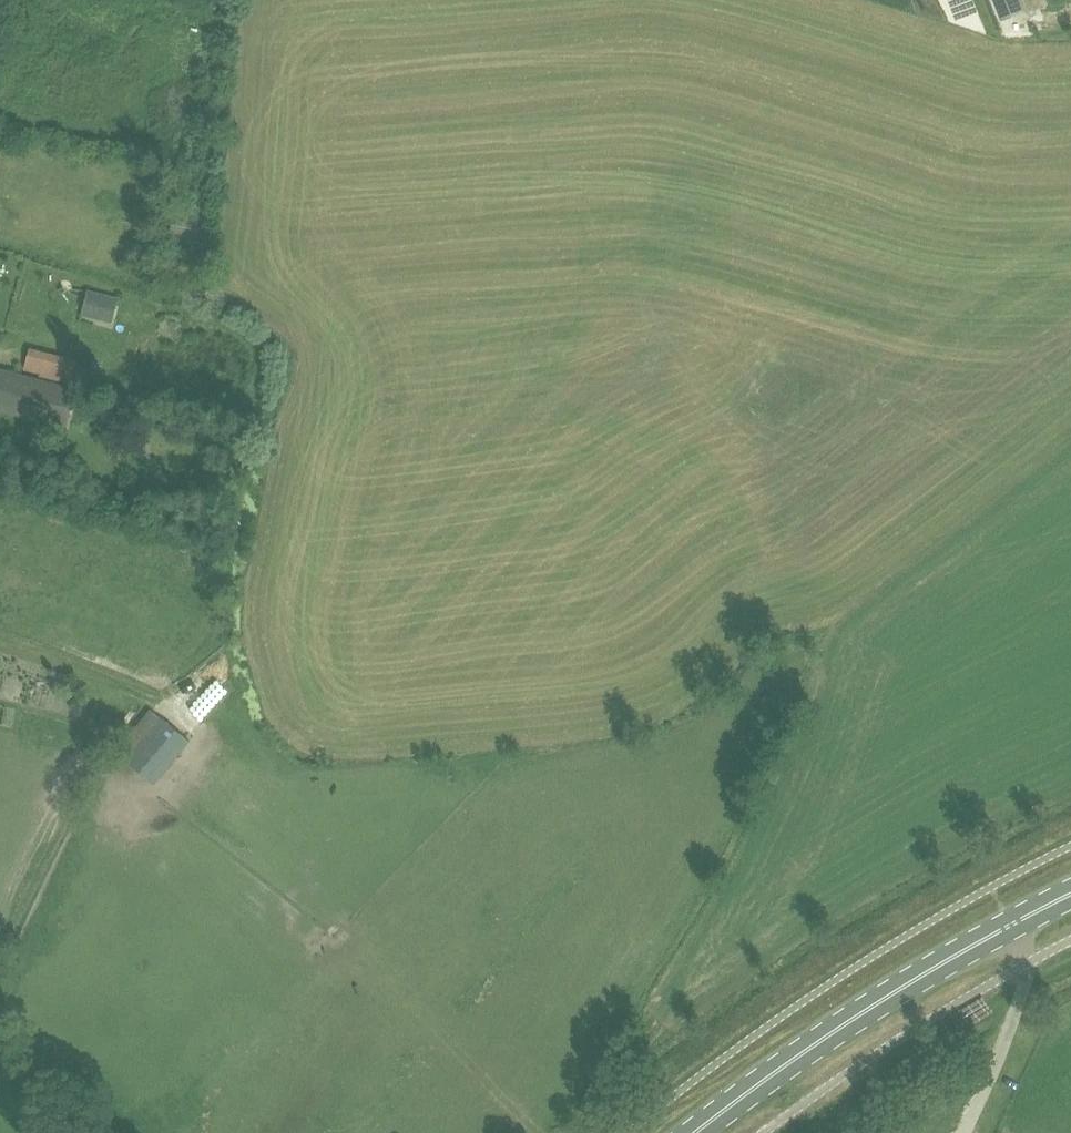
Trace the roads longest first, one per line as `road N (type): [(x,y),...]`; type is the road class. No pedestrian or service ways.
road 1 (primary): [(694,1132),(800,1053),(957,954),(1070,896)]

